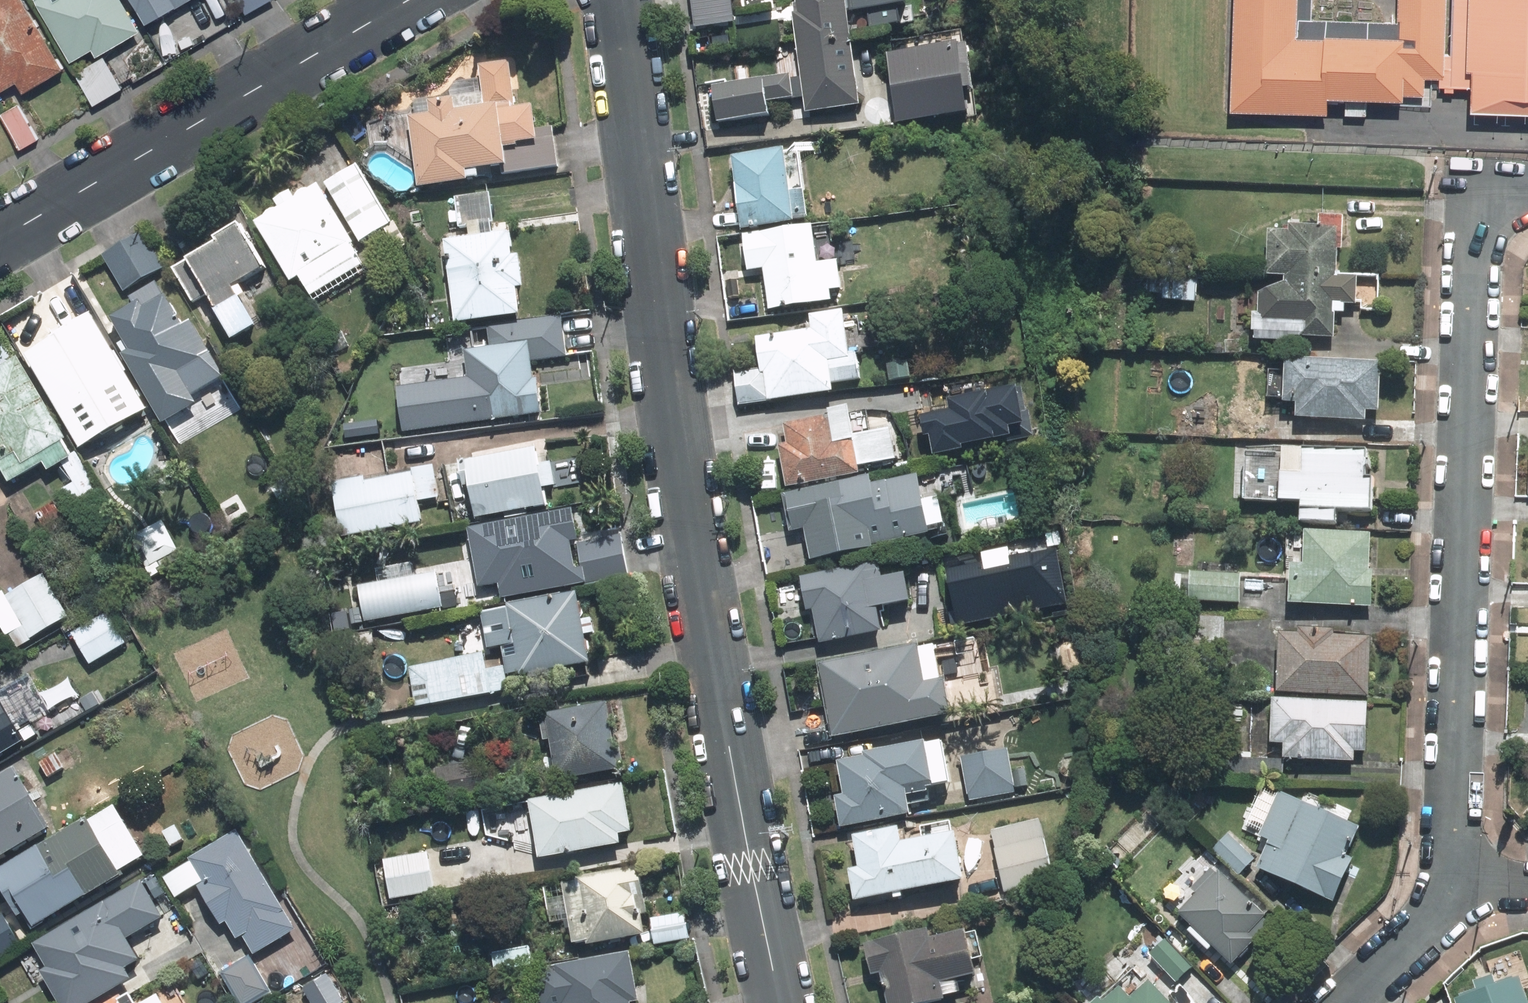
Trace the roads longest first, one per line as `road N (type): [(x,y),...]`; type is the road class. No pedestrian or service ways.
road 1 (residential): [(780,1002),(714,666),(614,0)]
road 2 (residential): [(1464,887),(1455,843),(1455,746),(1485,196),(1527,198)]
road 3 (residential): [(409,0),(0,240)]
road 4 (residential): [(1341,1002),(1464,887)]

